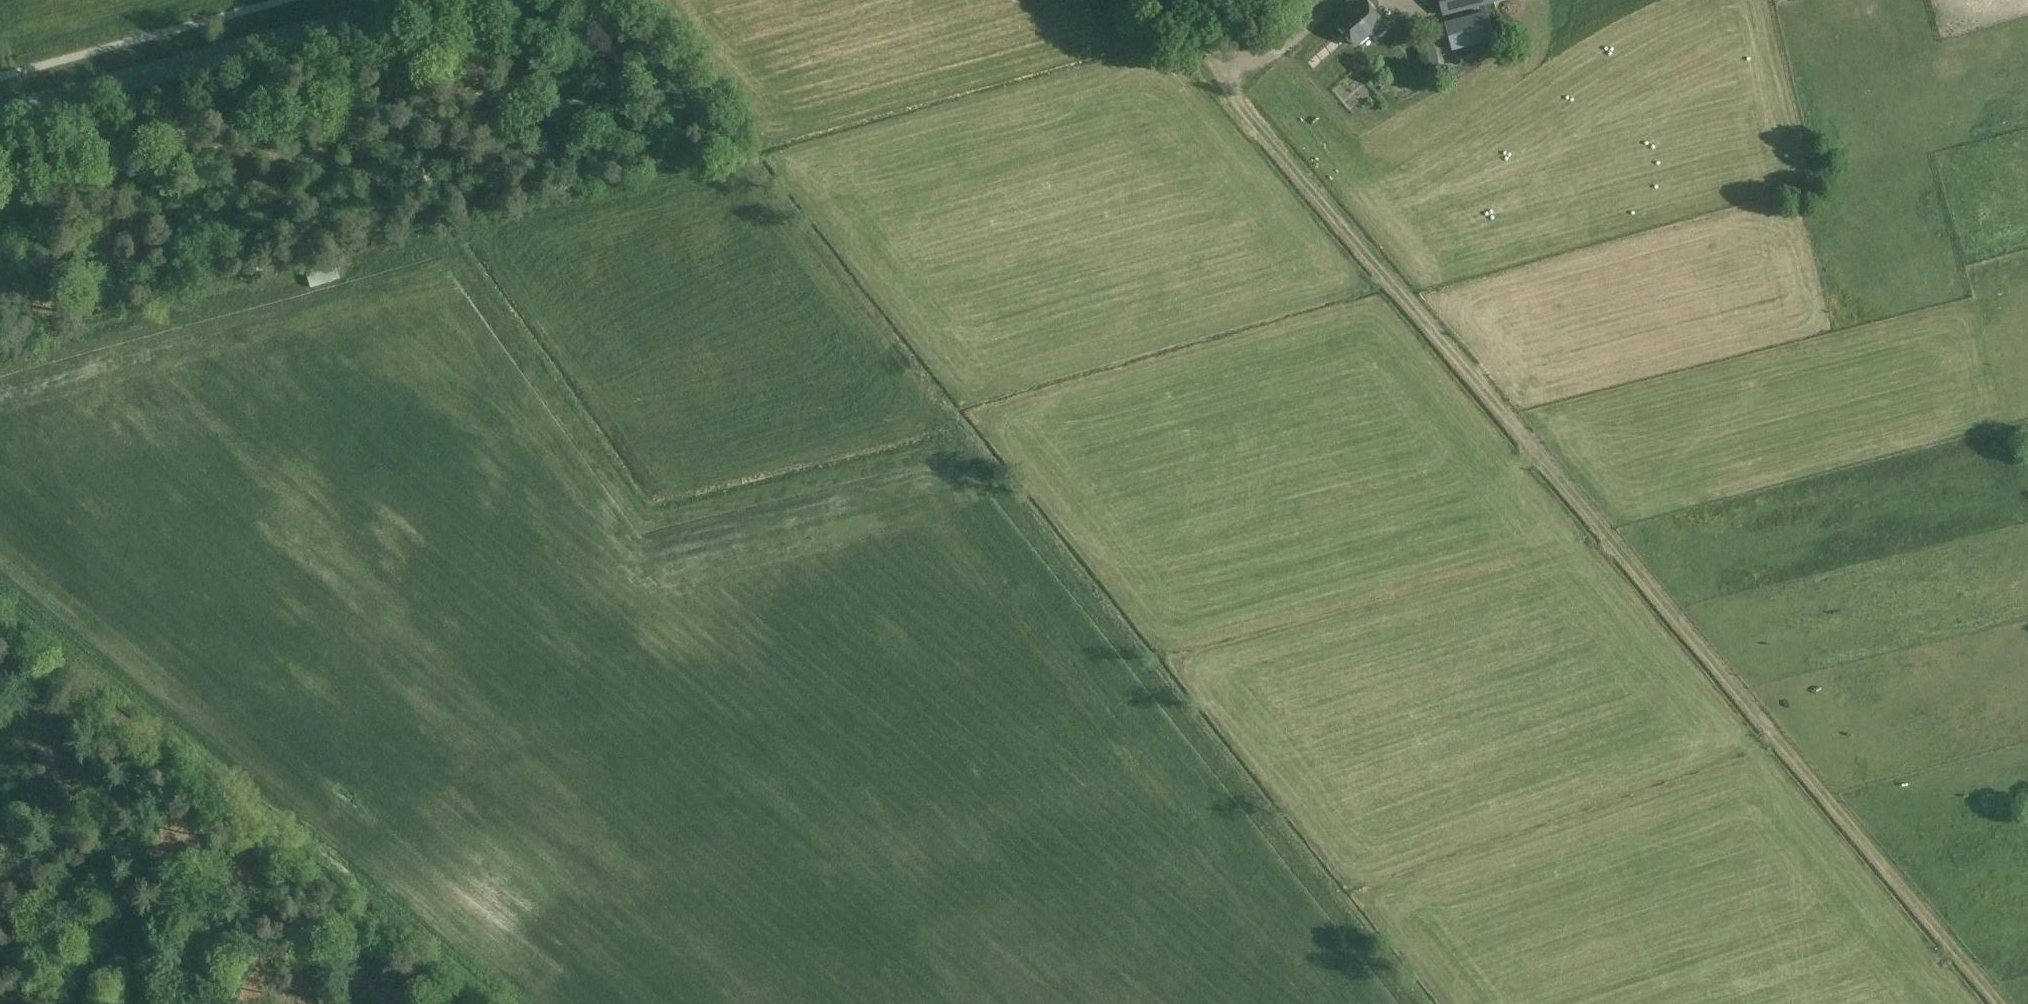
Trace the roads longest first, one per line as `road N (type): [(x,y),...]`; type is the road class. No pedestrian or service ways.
road 1 (track): [(2002,1003),(1227,94),(1218,50),(1178,0)]
road 2 (track): [(540,1003),(0,576)]
road 3 (track): [(962,436),(616,0)]
road 4 (tertiary): [(0,114),(422,0)]

